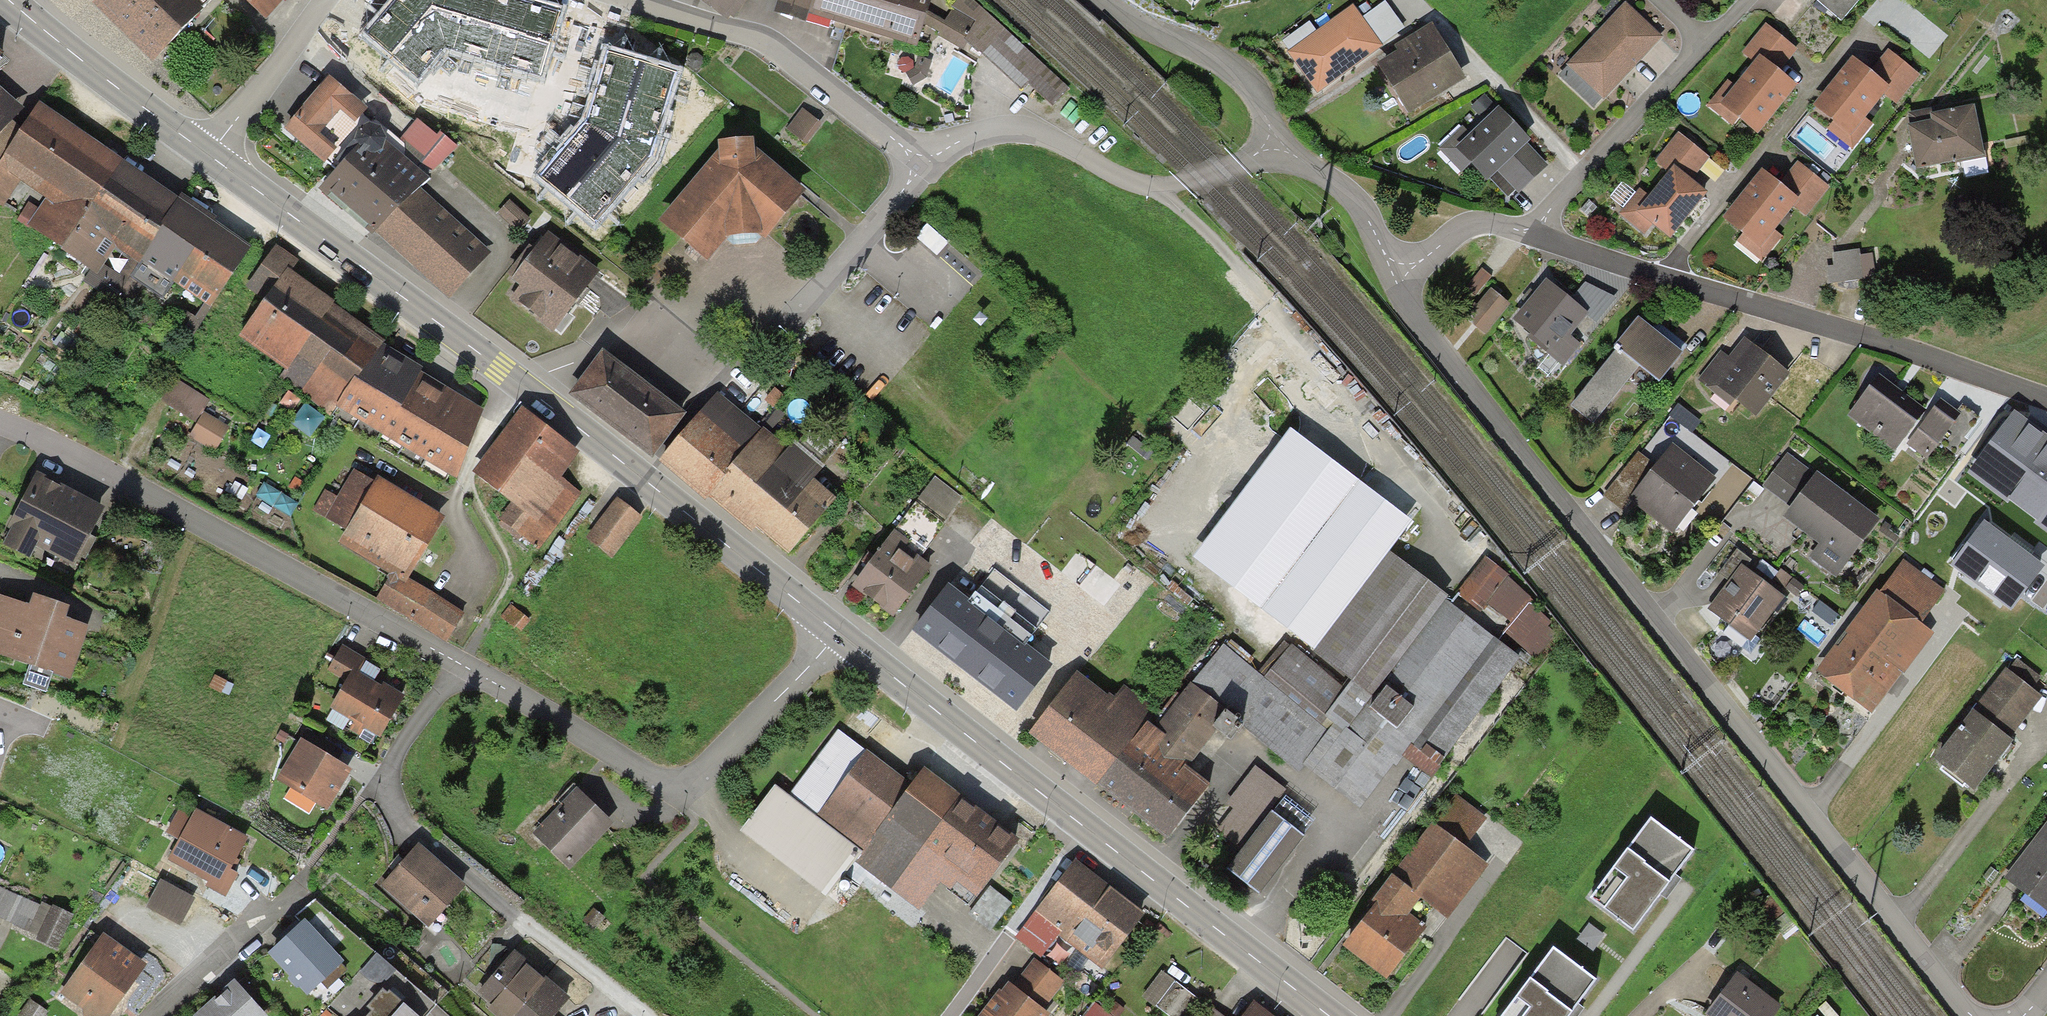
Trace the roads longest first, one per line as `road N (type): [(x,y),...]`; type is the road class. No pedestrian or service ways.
road 1 (residential): [(1968,1015),(1427,341),(1394,276)]
road 2 (residential): [(2046,405),(1532,232)]
road 3 (residential): [(461,665),(0,418)]
road 4 (residential): [(461,665),(414,722),(387,774),(395,811),(635,1015)]
road 5 (residential): [(837,632),(689,787),(657,785),(461,665)]
road 6 (residential): [(921,168),(786,321),(595,346),(552,372),(536,394)]
road 7 (primary): [(209,155),(536,394)]
road 8 (primary): [(536,394),(837,632)]
road 9 (residential): [(1269,144),(1246,162),(1172,187),(1146,188),(1040,135),(1004,132),(965,139),(921,168)]
road 10 (residential): [(631,0),(771,47),(921,168)]
road 11 (residential): [(1532,232),(1751,0)]
road 12 (primary): [(837,632),(1086,828)]
road 13 (primary): [(1086,828),(1327,1015)]
road 14 (primary): [(9,0),(209,155)]
road 15 (residential): [(1095,0),(1125,24),(1186,46),(1237,77),(1265,118),(1269,144)]
road 16 (residential): [(950,1015),(1086,828)]
road 17 (residential): [(327,0),(209,155)]
road 18 (residential): [(153,1015),(297,884)]
road 19 (residential): [(1394,276),(1334,184),(1269,144)]
road 20 (residential): [(1532,232),(1459,227),(1394,276)]

